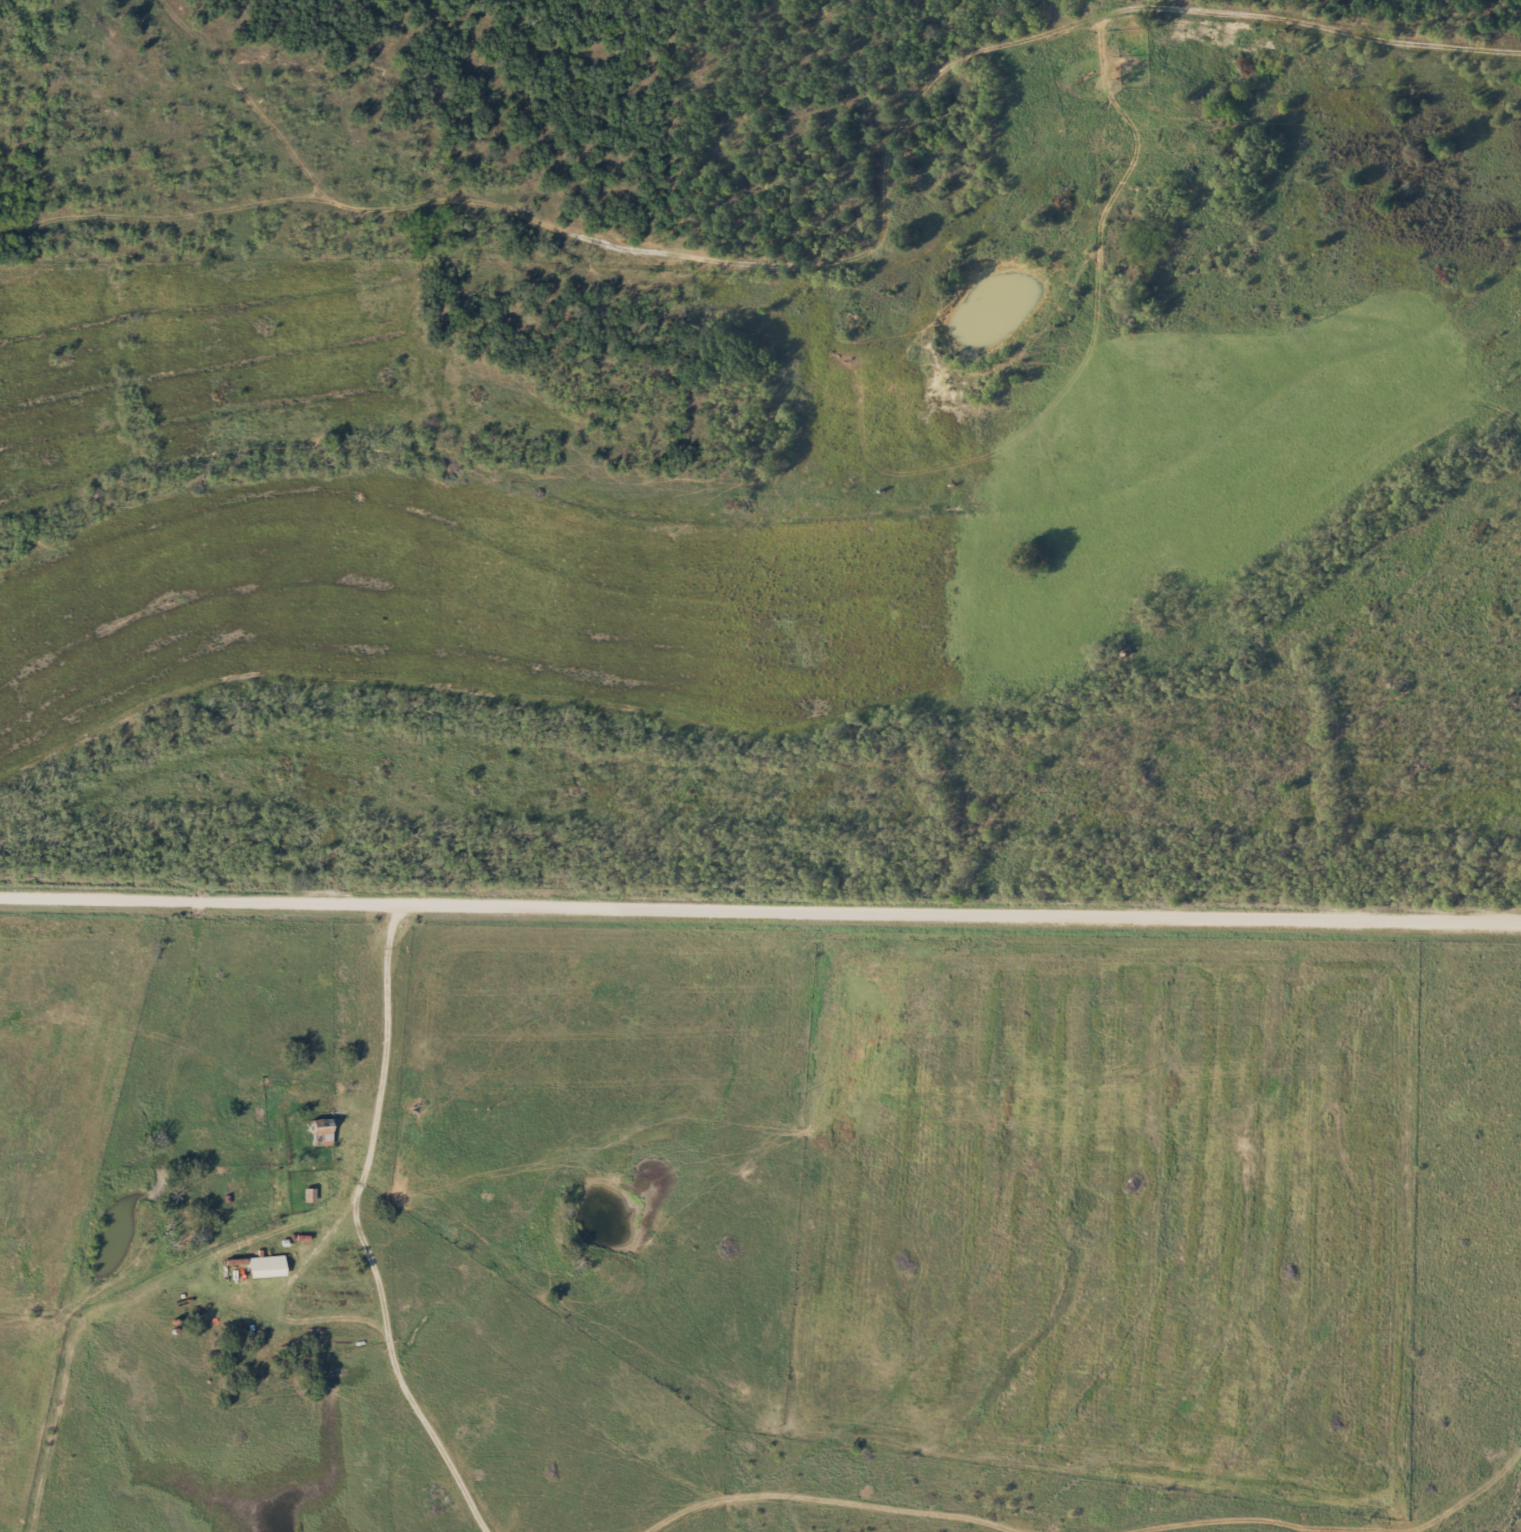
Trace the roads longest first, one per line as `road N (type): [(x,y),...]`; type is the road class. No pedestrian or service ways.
road 1 (residential): [(1520,920),(0,892)]
road 2 (residential): [(1230,189),(1480,229),(1520,222)]

